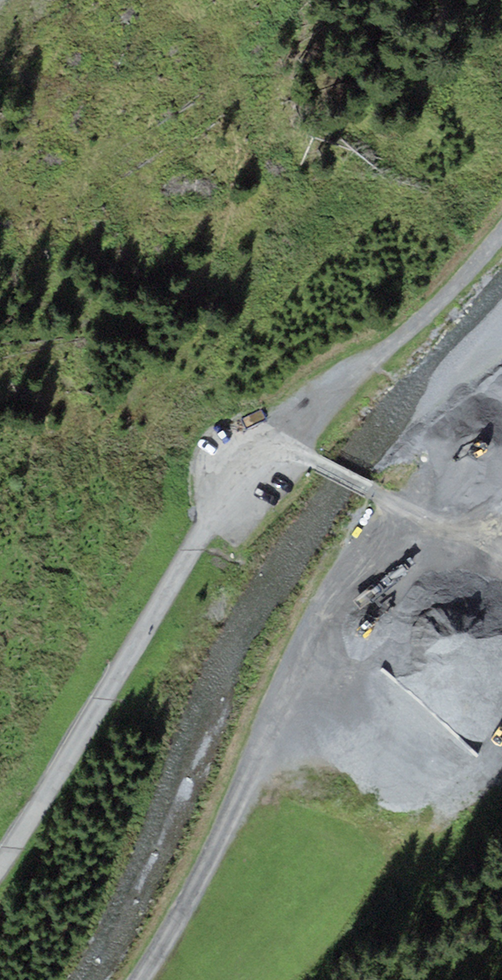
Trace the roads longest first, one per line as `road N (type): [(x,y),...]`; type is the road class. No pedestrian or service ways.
road 1 (unclassified): [(413,338),(260,452),(167,580),(0,866)]
road 2 (track): [(130,979),(278,719),(317,609),(377,495)]
road 3 (track): [(501,559),(377,495)]
road 4 (track): [(501,239),(413,338)]
road 5 (track): [(377,495),(260,452)]

